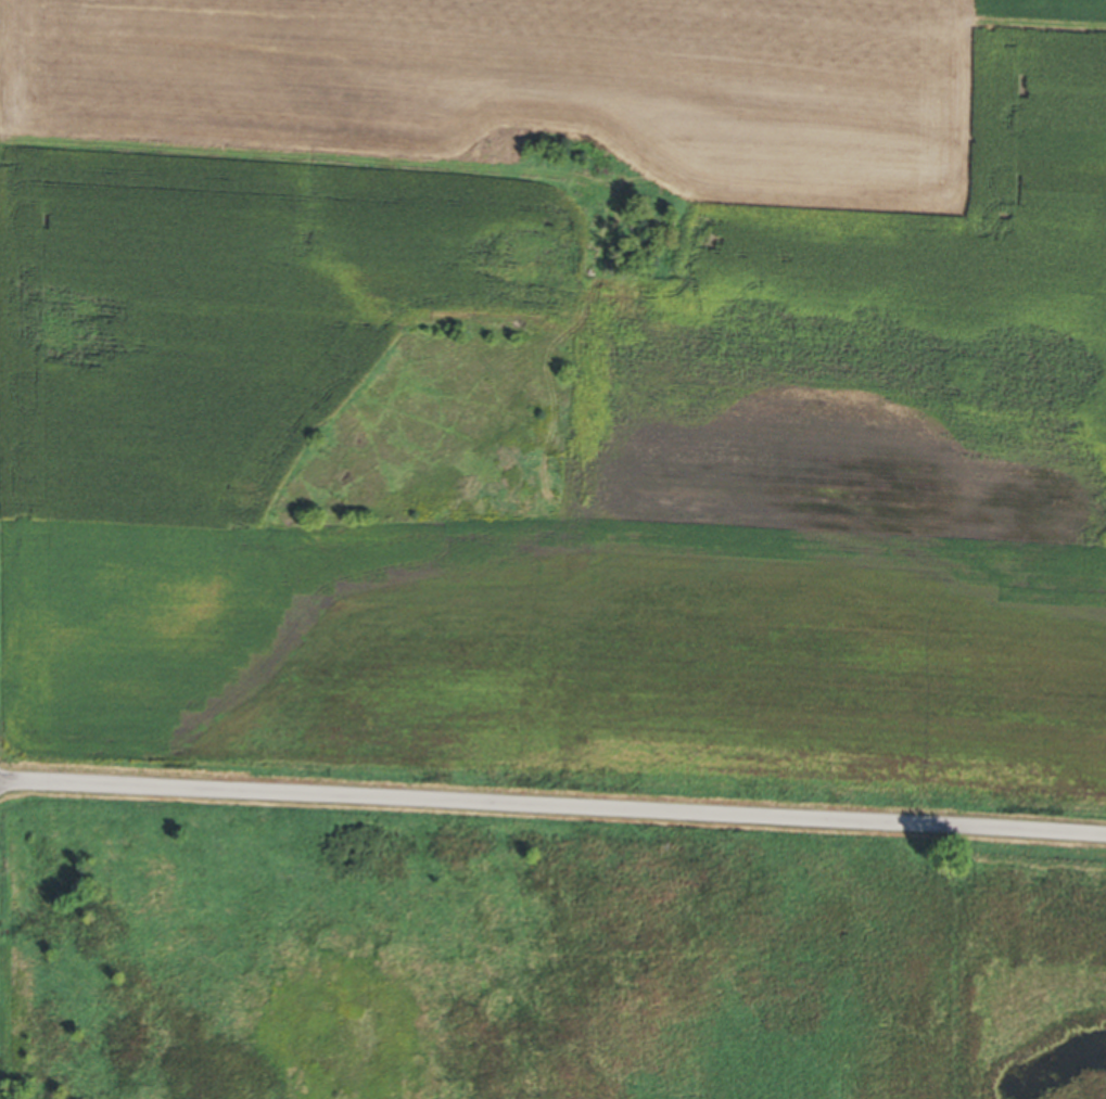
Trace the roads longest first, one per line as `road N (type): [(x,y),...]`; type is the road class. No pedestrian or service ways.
road 1 (residential): [(0,780),(1105,834)]

